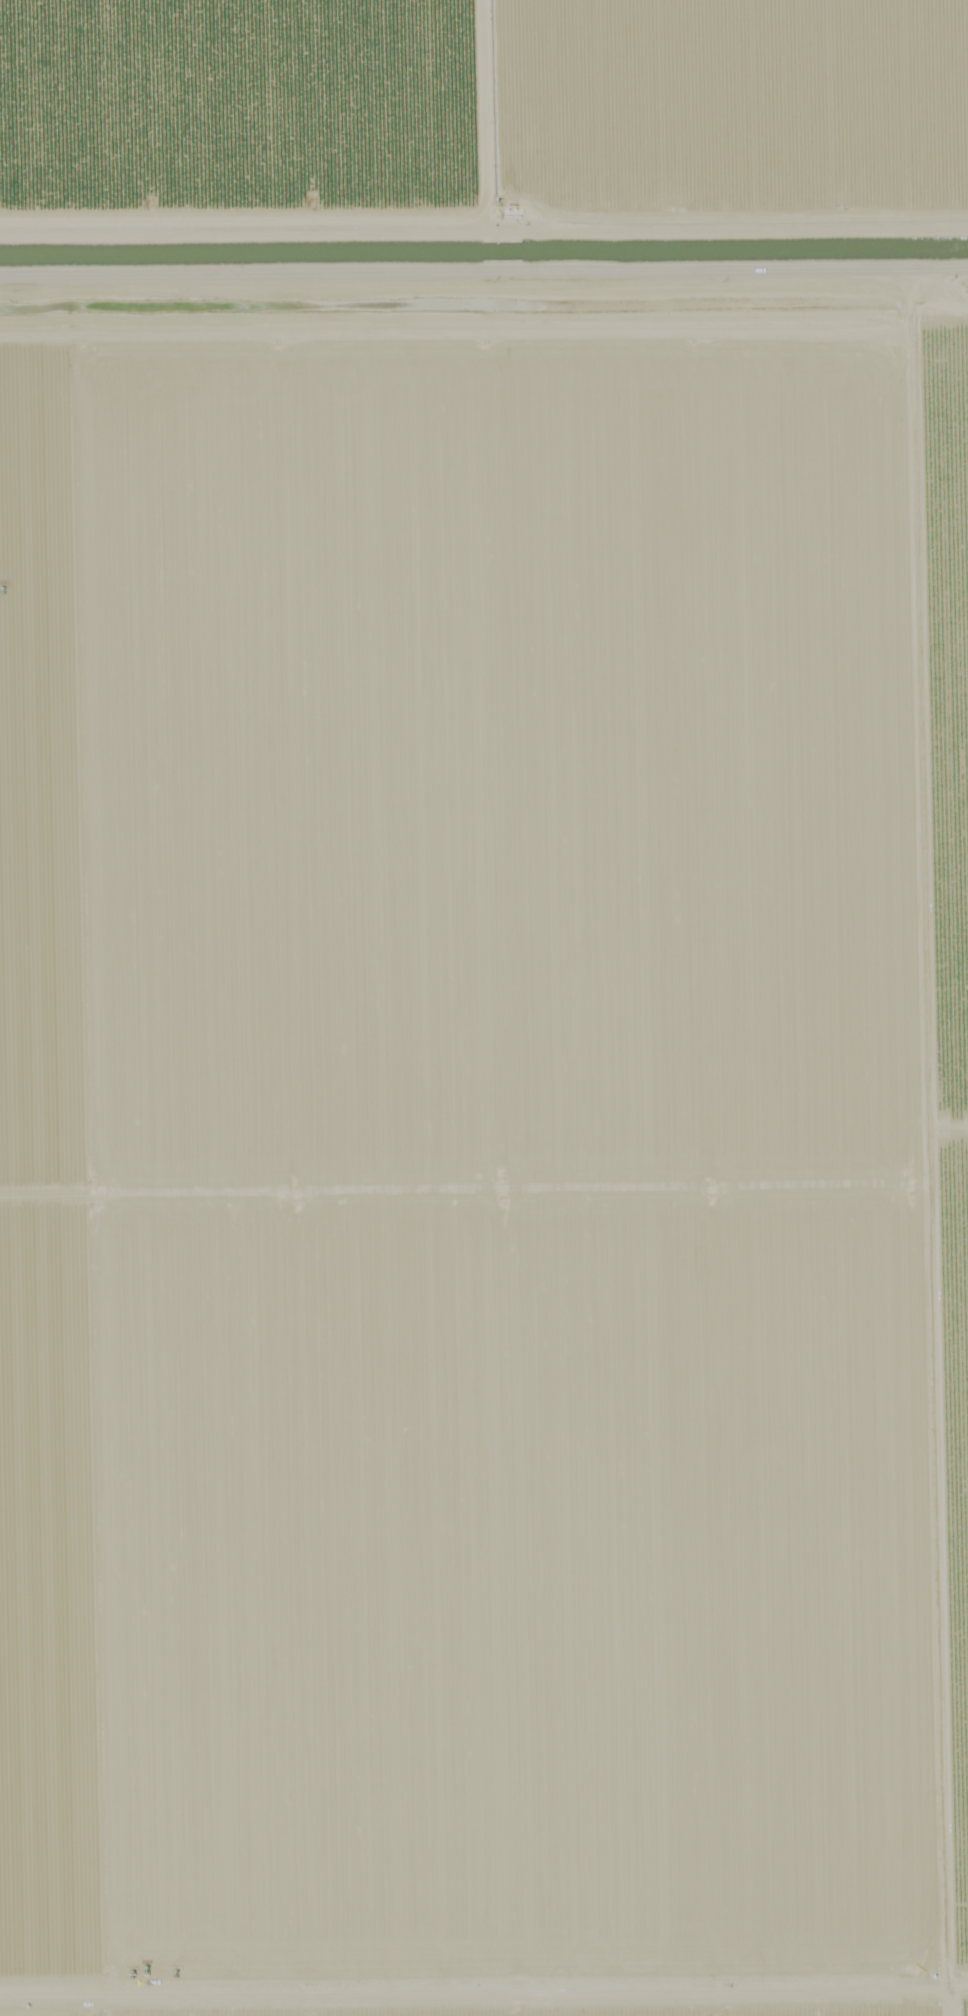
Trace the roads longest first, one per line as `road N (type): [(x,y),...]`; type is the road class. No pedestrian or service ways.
road 1 (residential): [(967,2015),(939,296)]
road 2 (residential): [(967,296),(0,304)]

